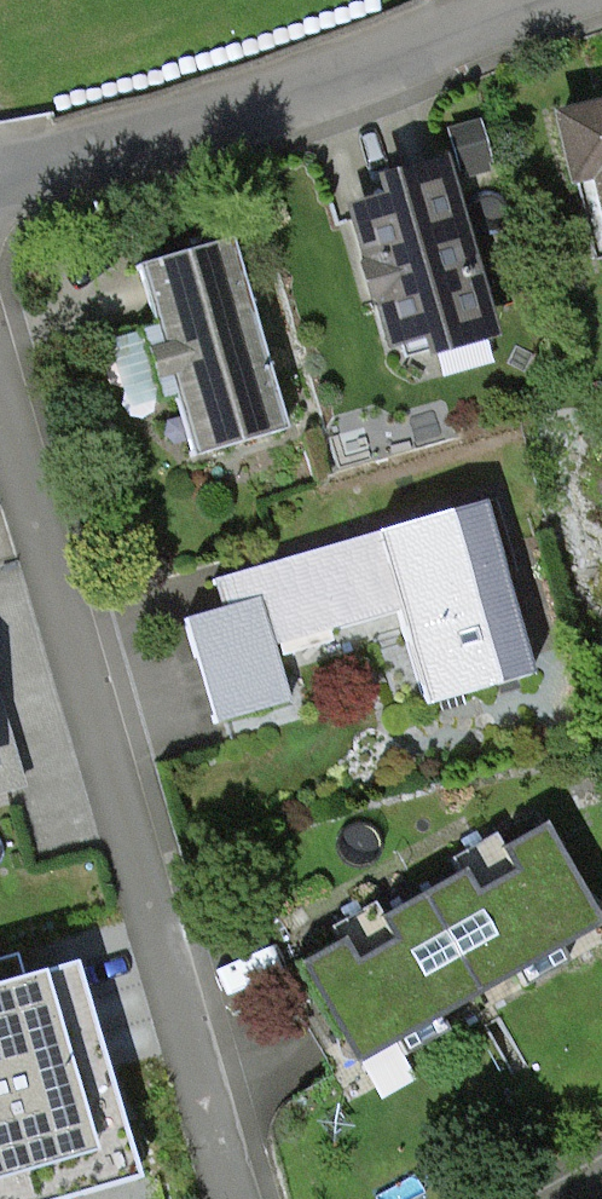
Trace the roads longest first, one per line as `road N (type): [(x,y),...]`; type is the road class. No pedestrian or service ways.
road 1 (residential): [(0,415),(243,1198)]
road 2 (residential): [(563,0),(0,169)]

